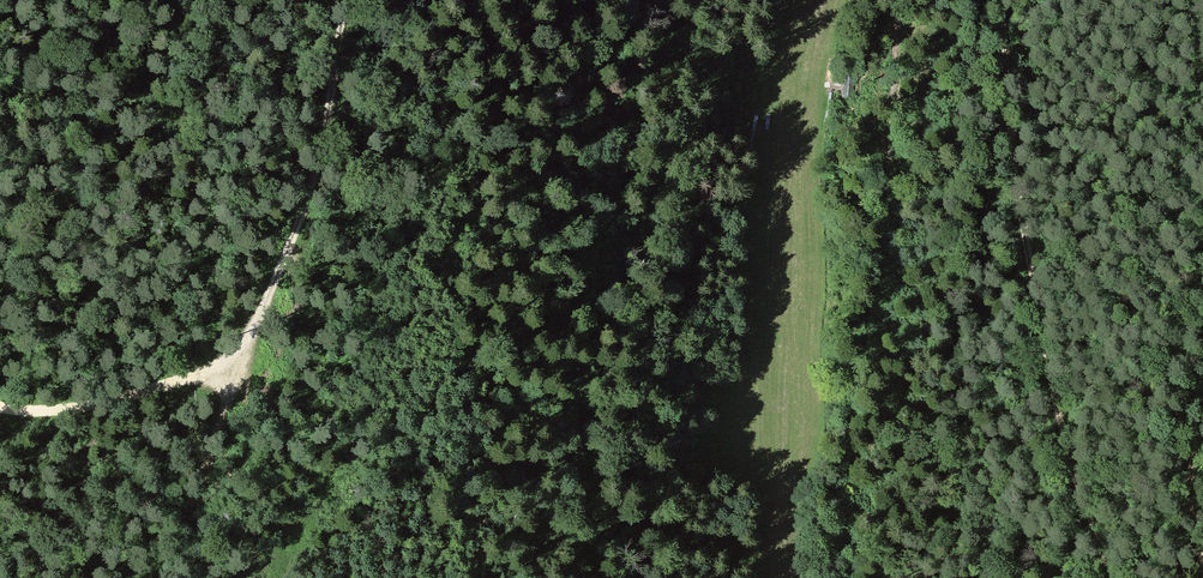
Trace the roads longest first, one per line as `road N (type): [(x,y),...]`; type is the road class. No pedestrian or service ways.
road 1 (track): [(350,0),(313,190),(263,310),(237,350),(210,372),(132,397),(49,412),(0,408)]
road 2 (track): [(162,577),(228,388),(158,0)]
road 3 (track): [(1008,0),(1029,257),(1057,410),(1113,577)]
road 4 (track): [(639,0),(583,407),(580,491),(589,577)]
road 5 (track): [(904,0),(873,312),(845,474),(851,577)]
road 6 (track): [(1202,568),(1191,494),(1202,420)]

